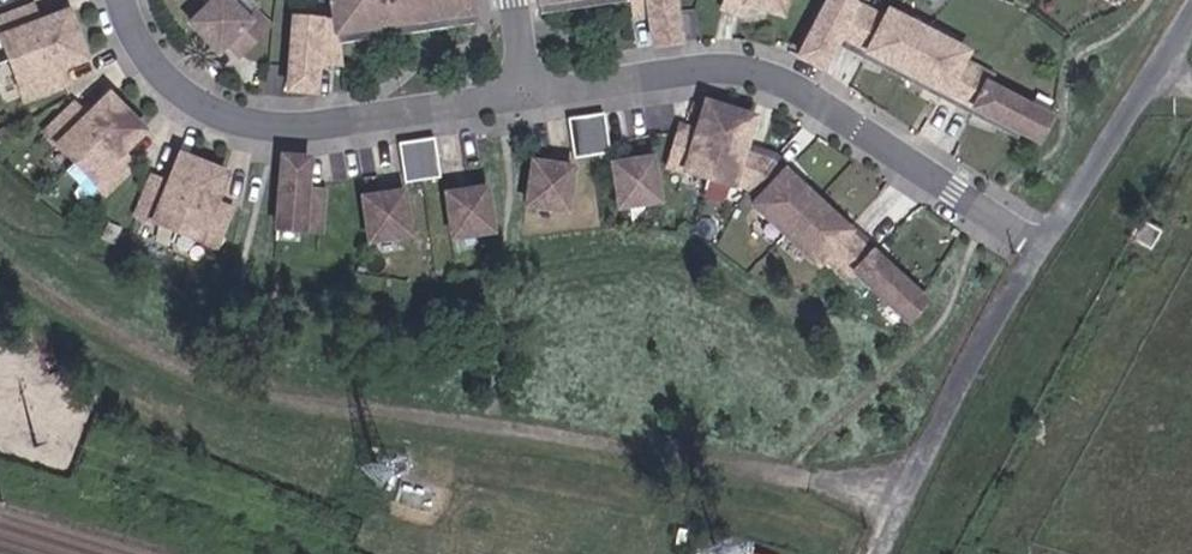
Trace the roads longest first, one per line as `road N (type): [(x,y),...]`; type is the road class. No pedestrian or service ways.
road 1 (residential): [(1041,249),(778,80),(727,70),(527,97)]
road 2 (residential): [(126,0),(140,46),(199,100),(249,125),(325,128),(527,97)]
road 3 (residential): [(1041,249),(952,392),(878,553)]
road 4 (residential): [(1191,20),(1041,249)]

